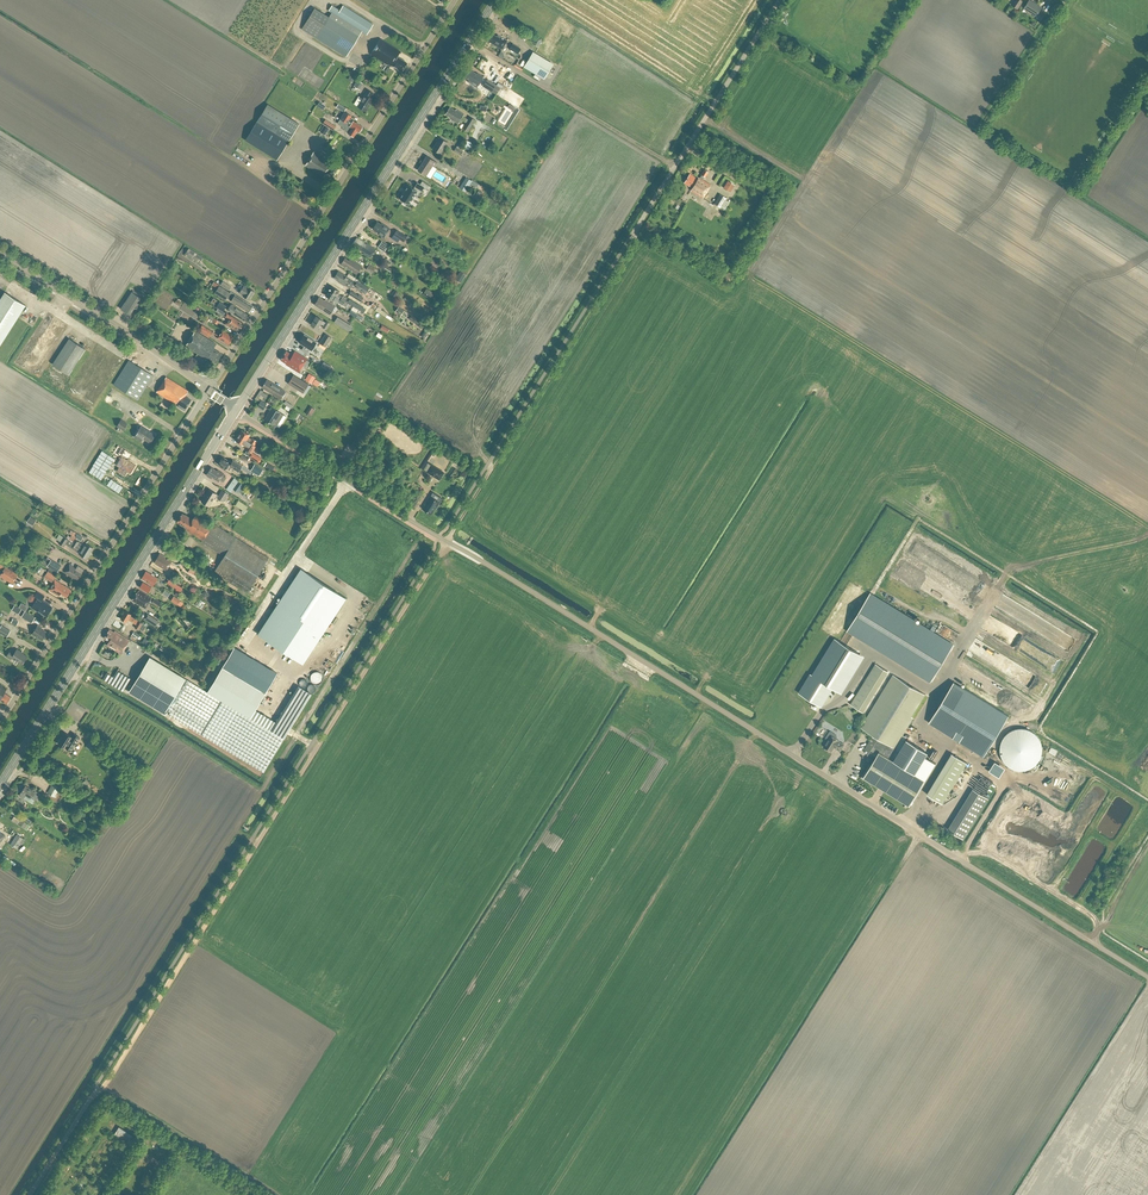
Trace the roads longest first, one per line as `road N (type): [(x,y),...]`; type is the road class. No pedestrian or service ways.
road 1 (unclassified): [(1147,976),(237,410)]
road 2 (track): [(96,1088),(637,229)]
road 3 (primary): [(237,410),(495,0)]
road 4 (unclassified): [(209,389),(454,0)]
road 5 (primary): [(0,785),(237,410)]
road 6 (unclassified): [(0,721),(209,389)]
road 7 (unclassified): [(637,229),(779,0)]
road 8 (unclassified): [(209,389),(0,252)]
road 9 (track): [(468,43),(675,165)]
road 10 (unclassified): [(29,1194),(96,1088)]

